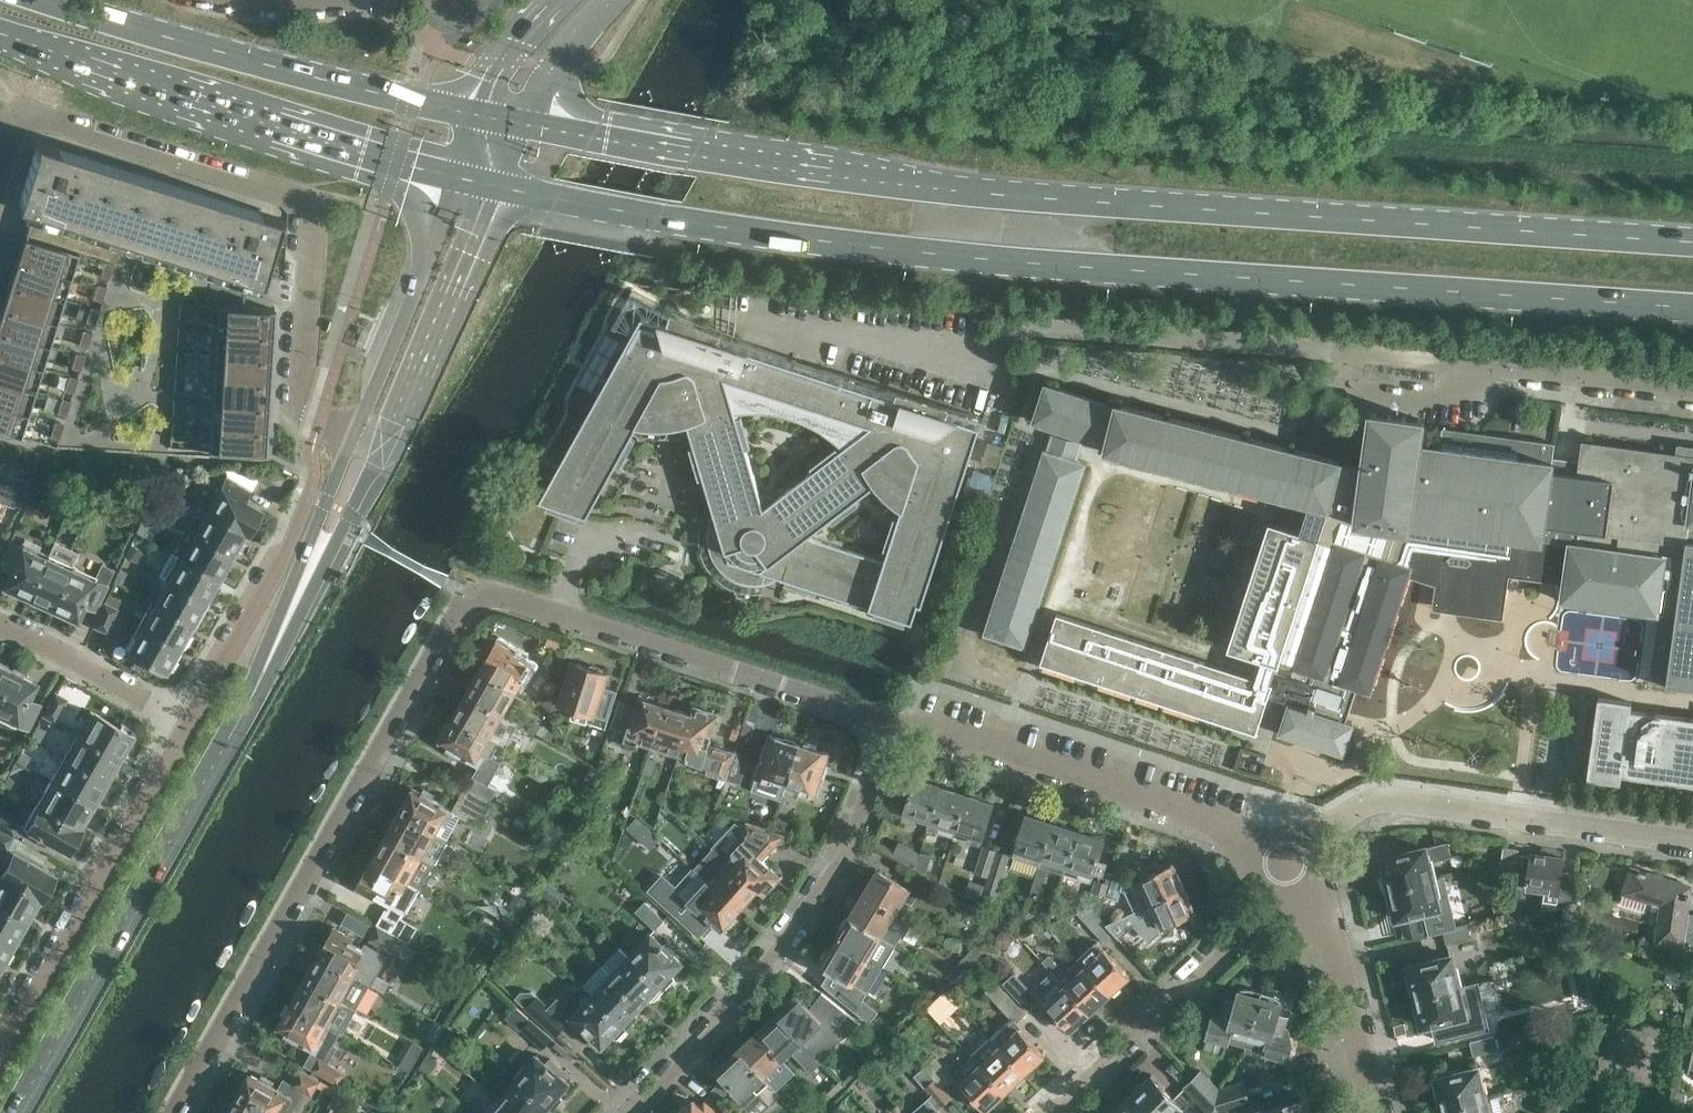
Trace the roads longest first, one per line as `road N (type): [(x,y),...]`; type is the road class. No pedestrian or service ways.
road 1 (primary): [(479,182),(903,252),(1692,309)]
road 2 (primary): [(1692,240),(998,193),(504,120)]
road 3 (secondary): [(15,1112),(242,714),(368,447)]
road 4 (residential): [(1692,390),(1243,341),(1036,333)]
road 5 (residential): [(175,1112),(455,622),(479,596)]
road 6 (residential): [(322,422),(302,387),(308,216),(298,197),(23,108)]
road 7 (primary): [(0,32),(479,182)]
road 8 (residential): [(629,1112),(716,1026),(833,874),(893,722)]
road 9 (primary): [(504,120),(50,0)]
road 10 (residential): [(893,722),(525,601),(479,596)]
road 11 (residential): [(1292,864),(1184,807),(893,722)]
road 12 (residential): [(1692,845),(1390,806),(1328,823),(1292,864)]
road 13 (residential): [(190,724),(0,1054)]
road 14 (residential): [(1056,1112),(1060,1099),(1266,912),(1292,864)]
road 15 (secondary): [(368,447),(479,182)]
road 16 (residential): [(1376,1112),(1318,888),(1292,864)]
road 17 (residential): [(307,504),(190,724)]
road 18 (residential): [(190,724),(0,626)]
road 19 (secondary): [(504,120),(531,62),(586,0)]

